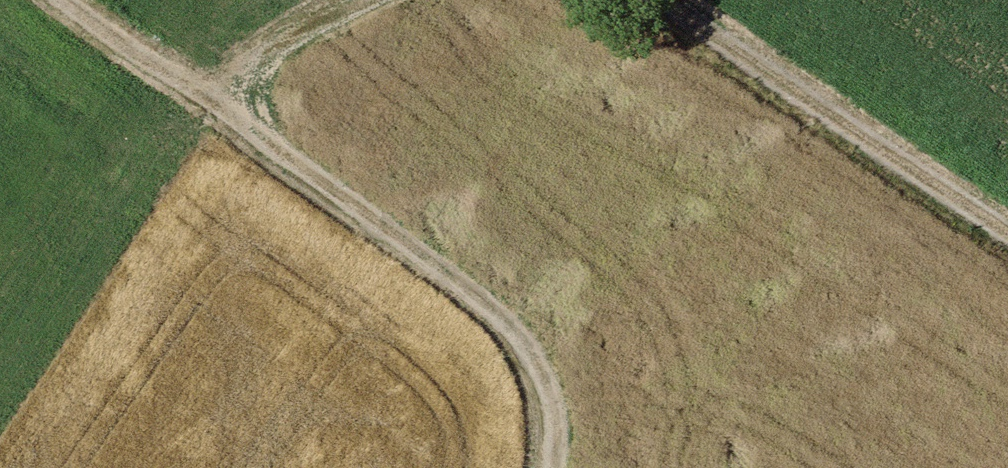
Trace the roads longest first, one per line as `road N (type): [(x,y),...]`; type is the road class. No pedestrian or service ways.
road 1 (track): [(186,86),(500,312),(551,394),(555,467)]
road 2 (track): [(660,0),(1007,231)]
road 3 (track): [(64,0),(186,86),(361,0)]

